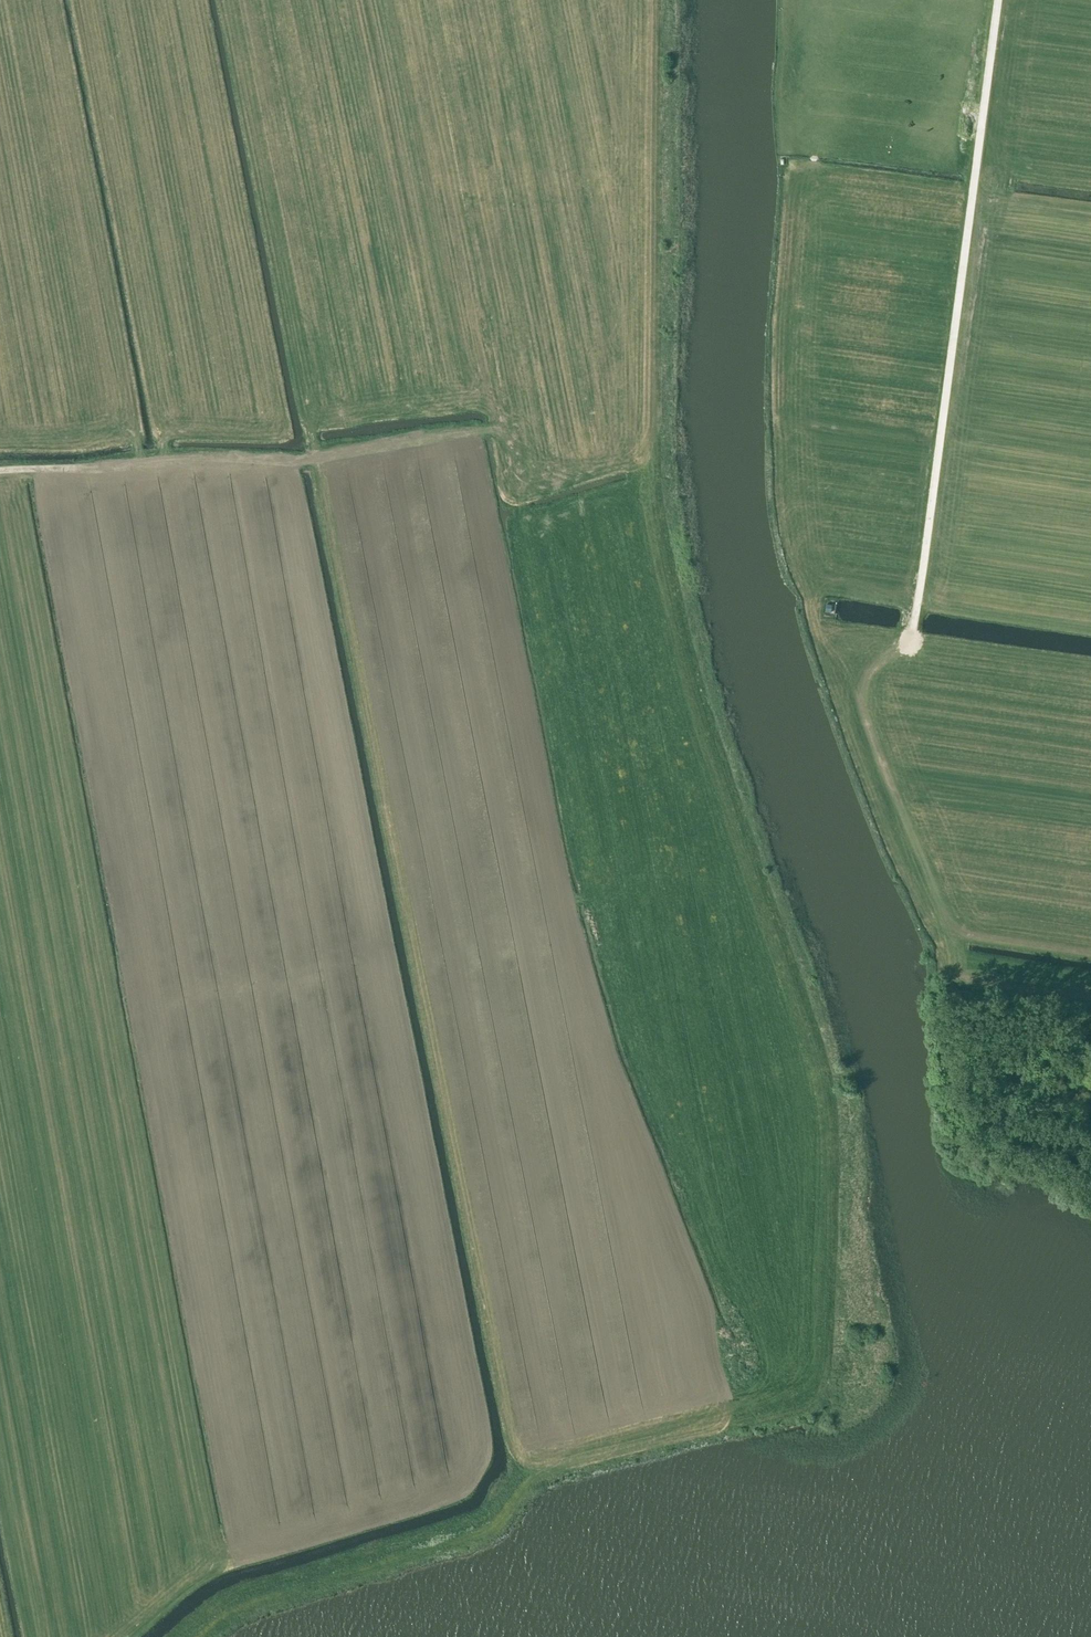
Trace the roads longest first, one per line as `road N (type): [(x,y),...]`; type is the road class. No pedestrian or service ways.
road 1 (track): [(910,638),(1002,0)]
road 2 (track): [(0,472),(274,458),(420,436)]

